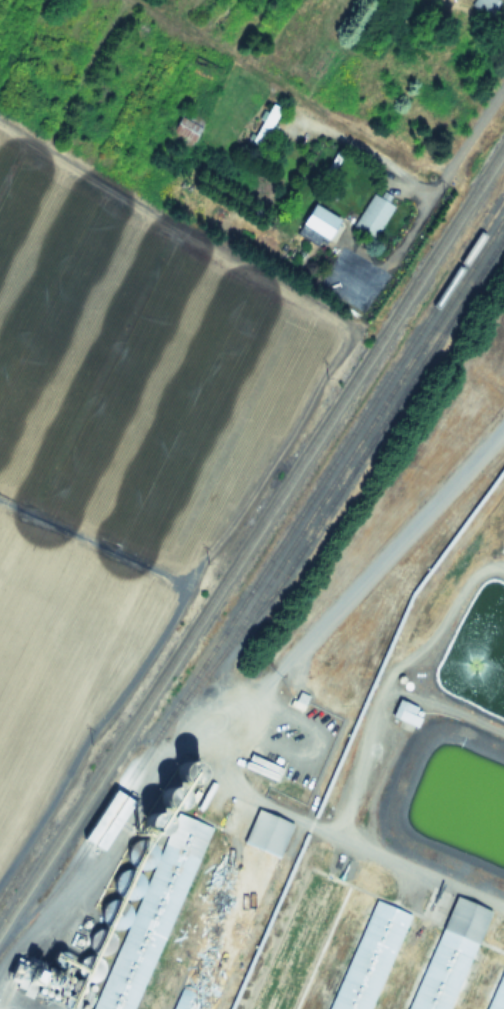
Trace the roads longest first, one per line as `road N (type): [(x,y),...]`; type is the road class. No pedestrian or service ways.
road 1 (residential): [(357,315),(503,85)]

